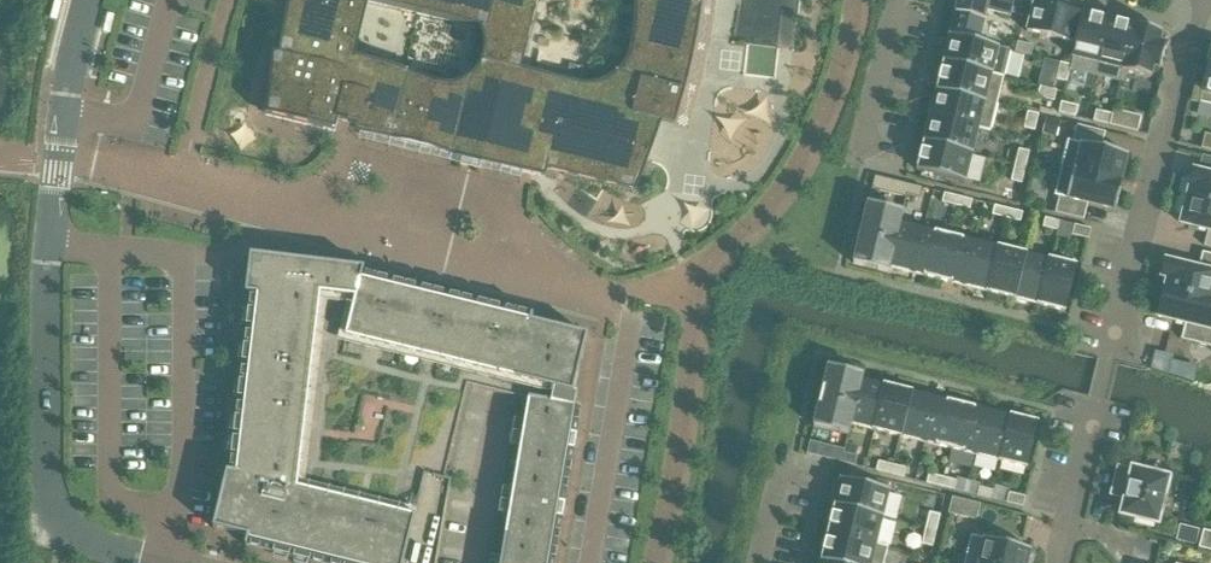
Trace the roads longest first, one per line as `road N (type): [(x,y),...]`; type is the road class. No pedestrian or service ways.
road 1 (residential): [(90,0),(63,105),(44,273),(47,501),(61,529),(89,547),(153,562)]
road 2 (residential): [(1205,0),(1123,317)]
road 3 (residential): [(589,562),(624,346)]
road 4 (residential): [(899,0),(873,143)]

